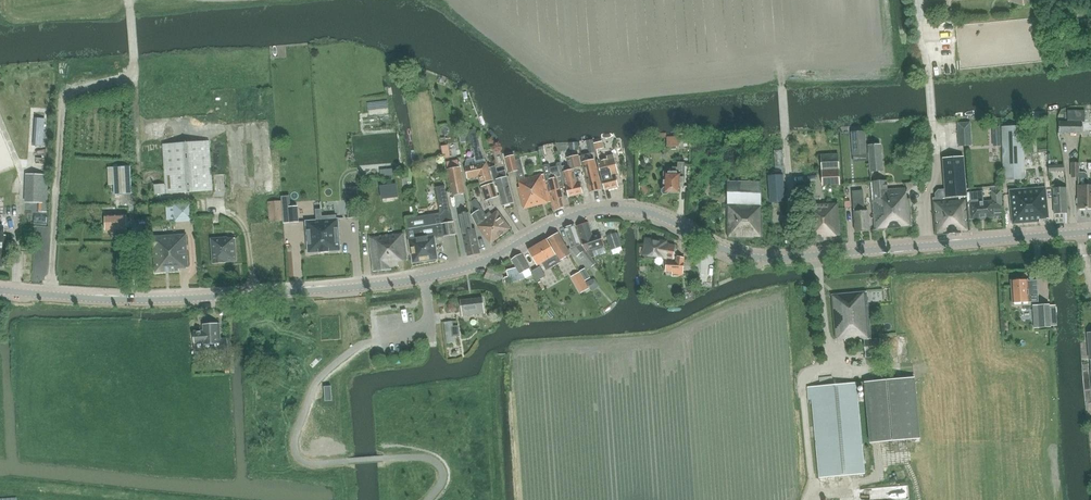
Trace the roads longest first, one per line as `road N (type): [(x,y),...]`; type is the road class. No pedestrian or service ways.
road 1 (tertiary): [(0,290),(215,298),(395,283),(493,258),(572,215),(620,208)]
road 2 (tertiary): [(1090,232),(756,258),(652,214),(620,208)]
road 3 (track): [(50,294),(63,98),(130,79),(134,58)]
road 4 (track): [(783,86),(794,257)]

